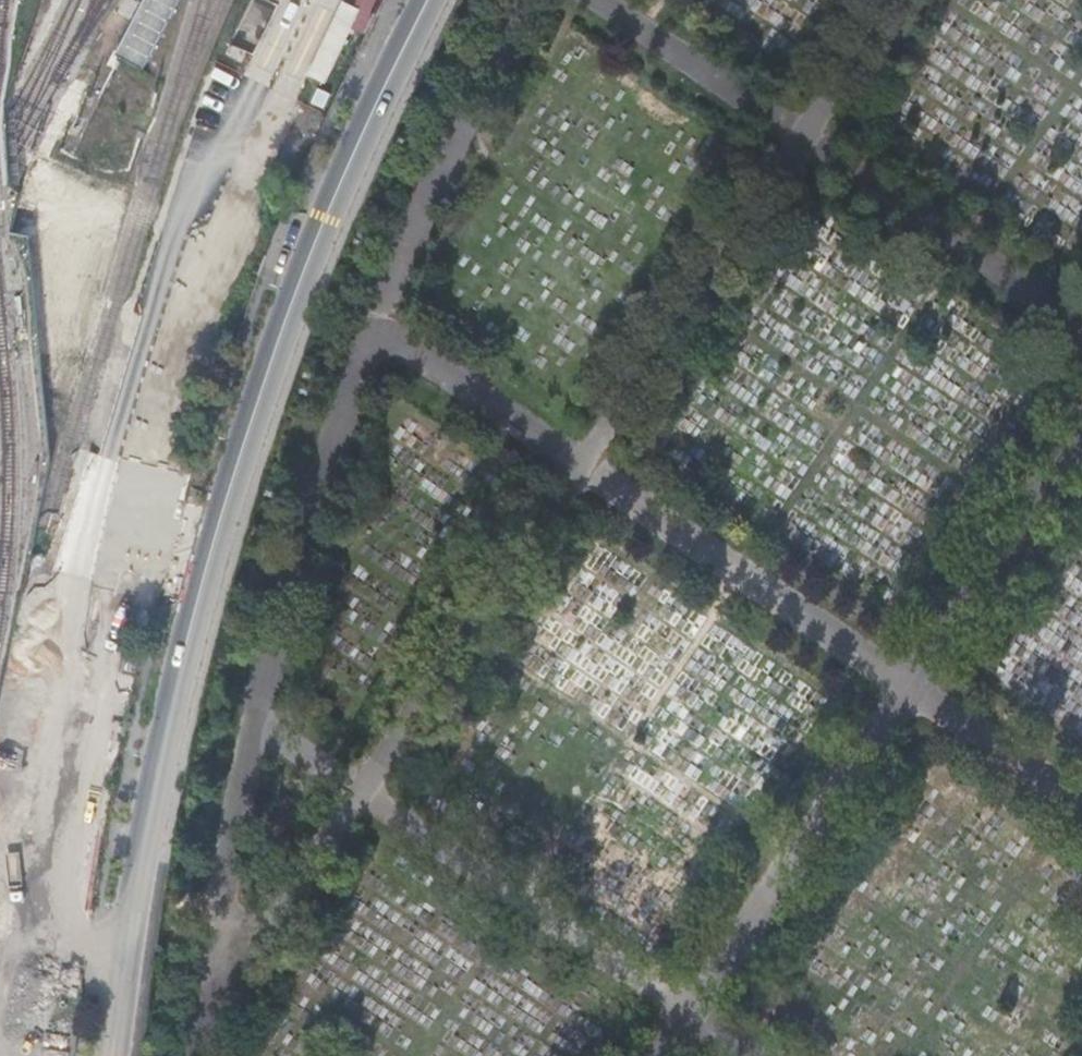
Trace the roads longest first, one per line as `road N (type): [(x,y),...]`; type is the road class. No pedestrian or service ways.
road 1 (tertiary): [(421,0),(347,148),(241,428),(171,677),(132,862),(107,1055)]

